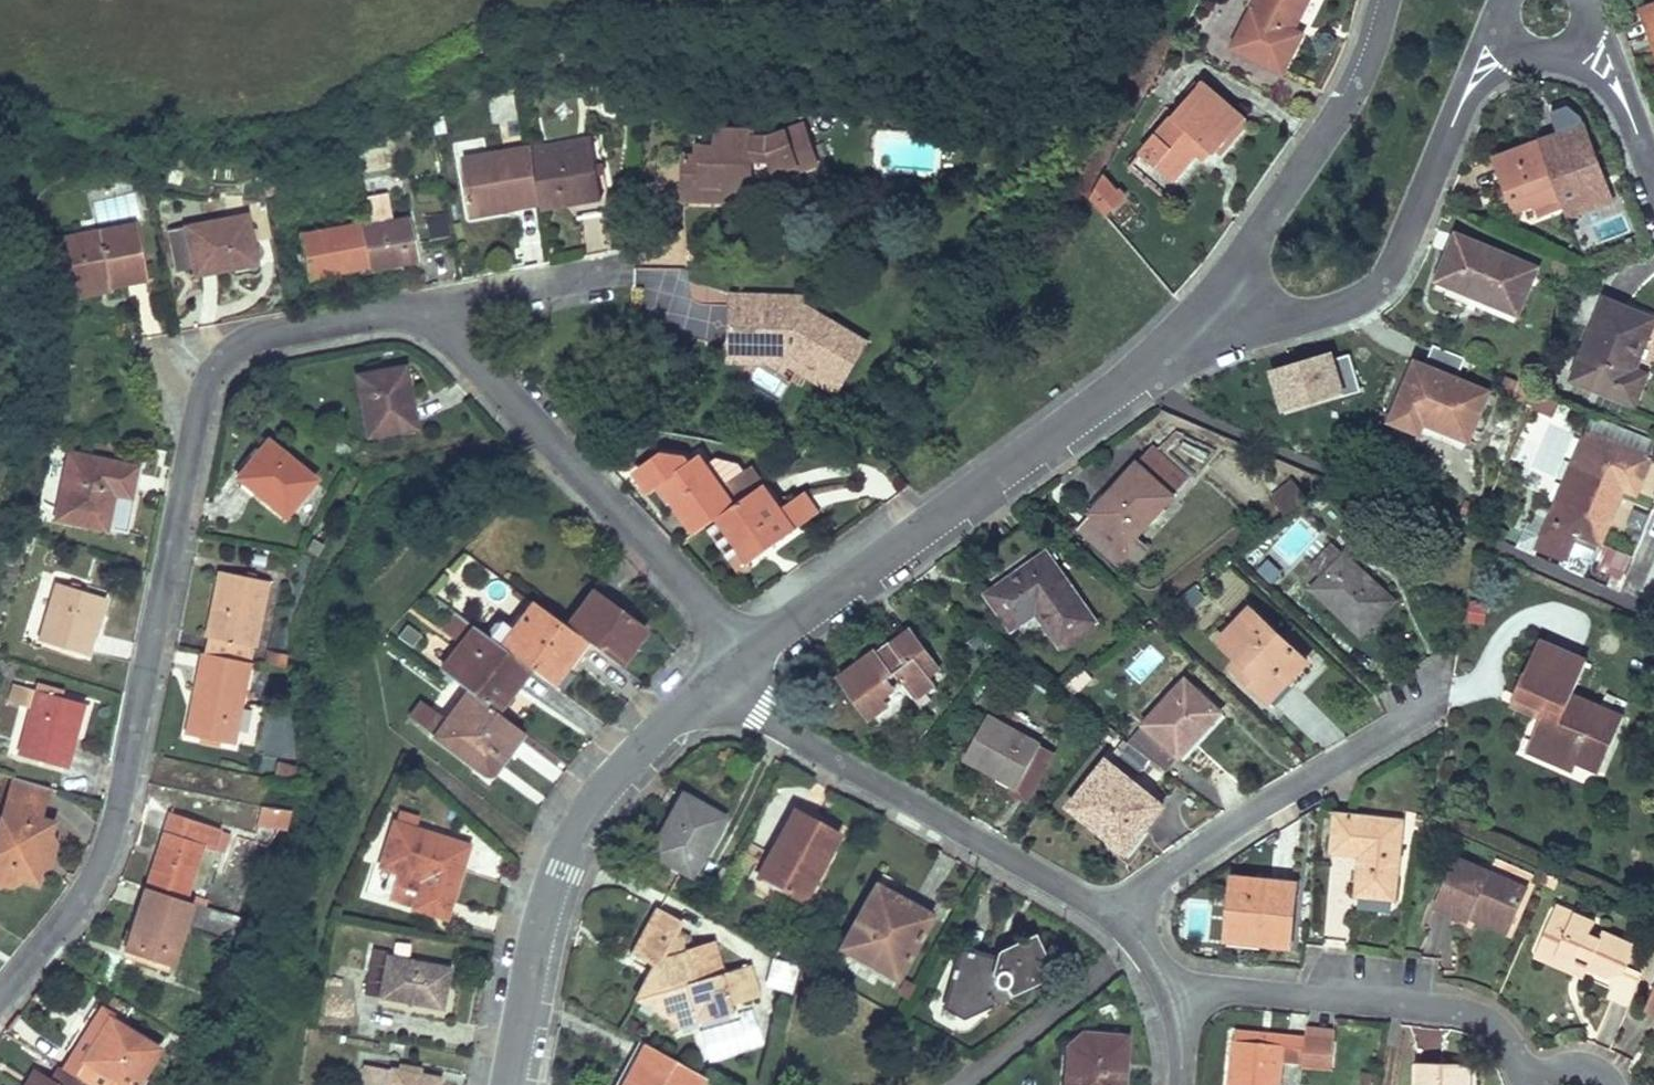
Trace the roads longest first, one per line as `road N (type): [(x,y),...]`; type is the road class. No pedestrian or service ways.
road 1 (residential): [(424,306),(252,338),(206,380),(117,810),(66,917),(0,996)]
road 2 (residential): [(753,651),(1170,347)]
road 3 (residential): [(1170,347),(1366,297),(1388,276),(1468,87),(1510,41)]
road 4 (residential): [(424,306),(753,651)]
road 5 (residential): [(1111,915),(710,688)]
road 6 (residential): [(509,1084),(535,945),(580,830),(602,792),(710,688)]
road 7 (residential): [(1170,347),(1310,158),(1362,64),(1384,0)]
road 8 (residential): [(1172,988),(1463,1011),(1501,1035),(1539,1084)]
road 9 (residential): [(1442,700),(1226,828),(1111,915)]
road 10 (residential): [(625,269),(424,306)]
road 11 (residential): [(1582,39),(1618,89),(1653,183)]

